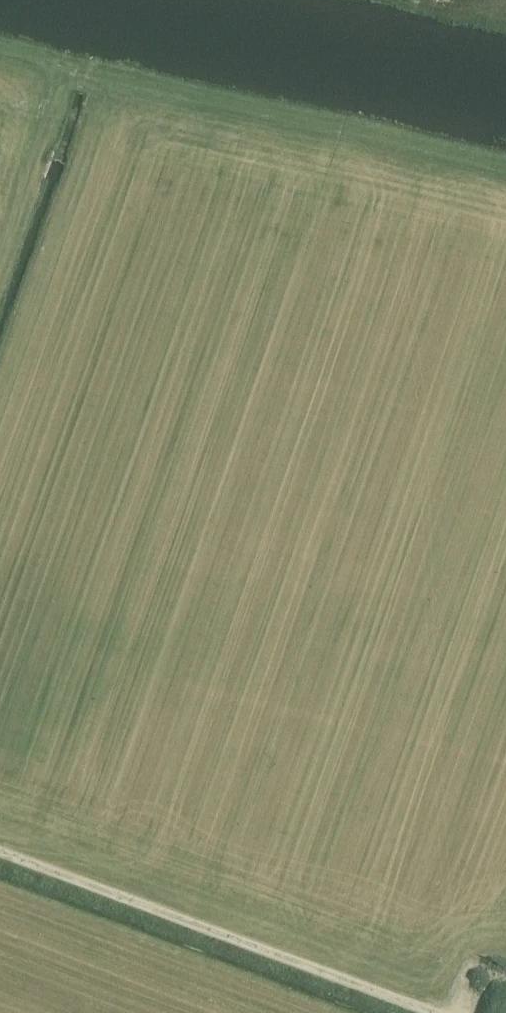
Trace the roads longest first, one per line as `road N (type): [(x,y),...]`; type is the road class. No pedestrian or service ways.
road 1 (unclassified): [(0,852),(437,1012)]

